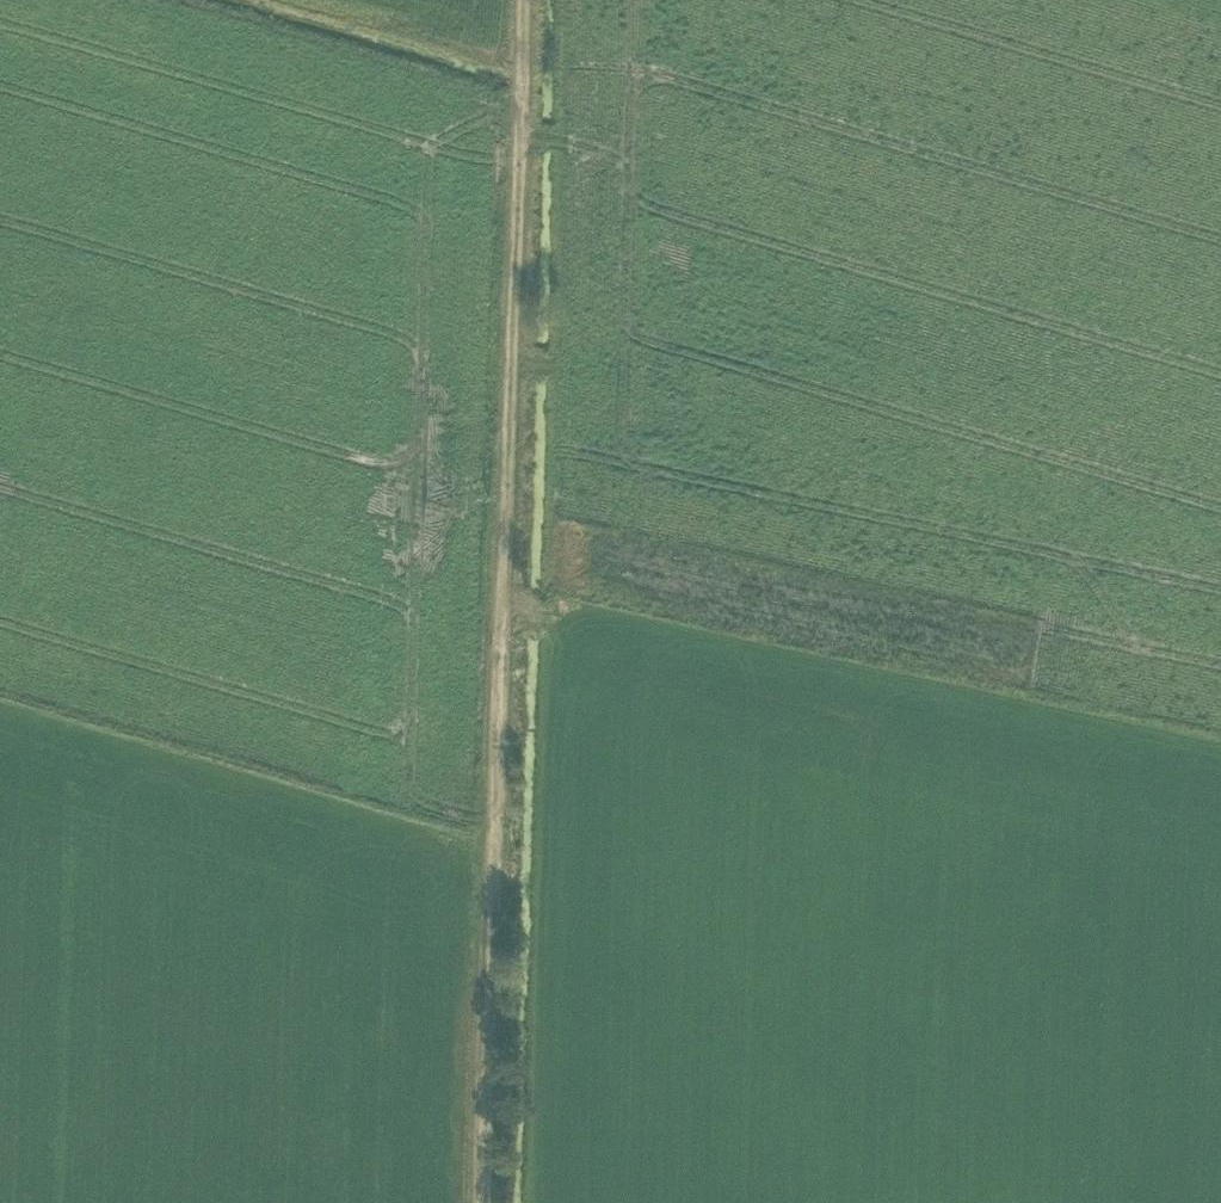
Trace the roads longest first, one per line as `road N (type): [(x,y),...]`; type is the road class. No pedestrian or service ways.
road 1 (track): [(487,1202),(514,0)]

